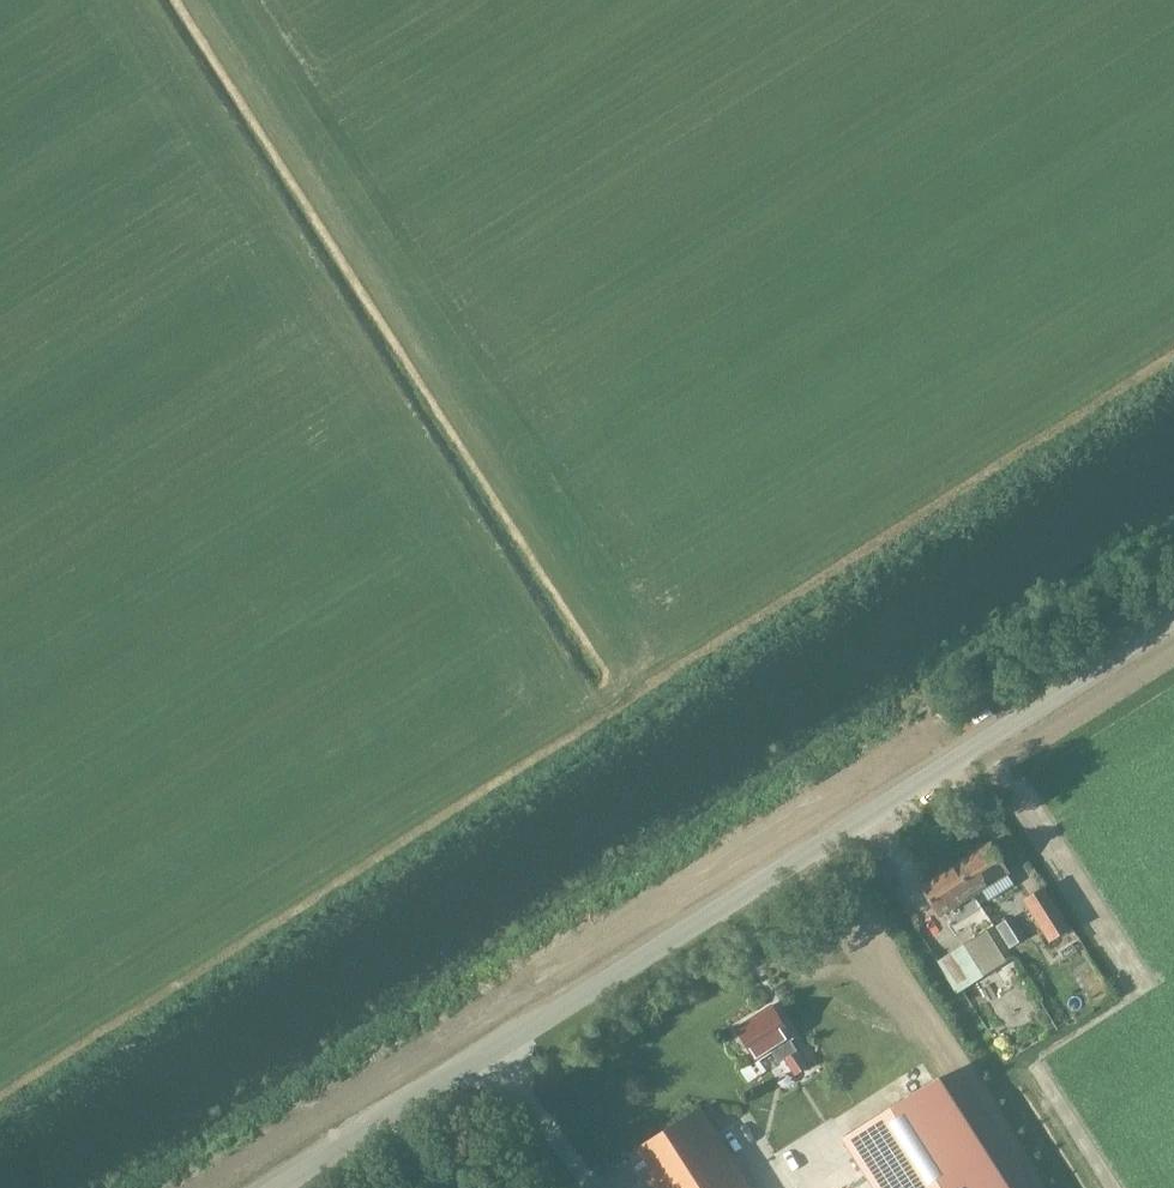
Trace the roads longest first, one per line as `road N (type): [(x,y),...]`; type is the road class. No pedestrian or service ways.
road 1 (unclassified): [(270,1187),(1173,619)]

